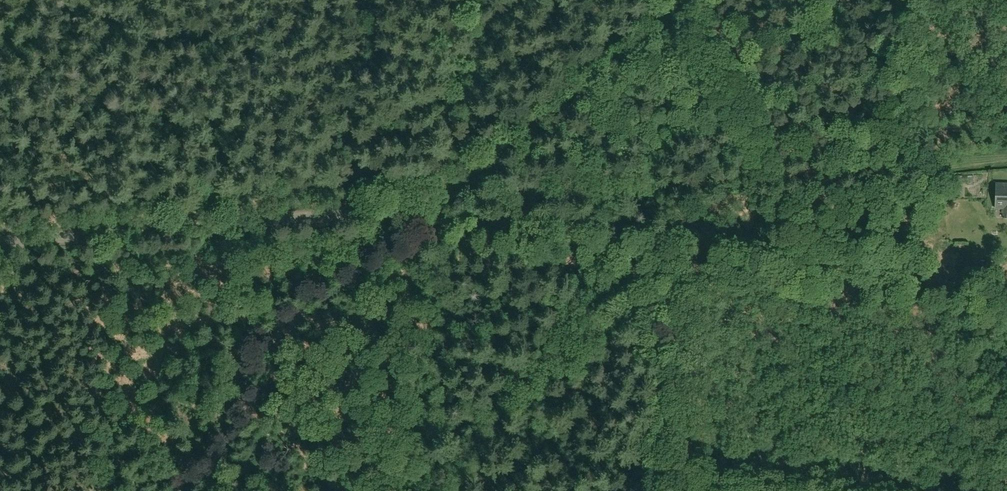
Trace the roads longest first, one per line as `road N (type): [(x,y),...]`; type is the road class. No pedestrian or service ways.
road 1 (unclassified): [(0,244),(433,202),(687,9)]
road 2 (track): [(437,200),(399,490)]
road 3 (track): [(1006,151),(770,171)]

